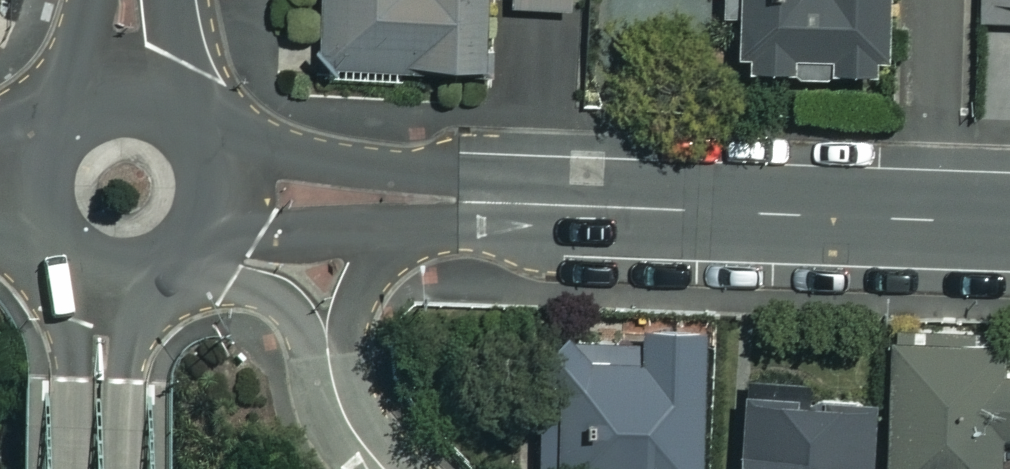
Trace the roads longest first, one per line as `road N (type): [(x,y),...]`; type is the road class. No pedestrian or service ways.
road 1 (residential): [(930,216),(492,200)]
road 2 (residential): [(492,200),(381,275),(353,312),(345,371),(356,444)]
road 3 (residential): [(492,200),(226,190)]
road 4 (residential): [(356,444),(278,310),(243,287),(183,272)]
road 5 (residential): [(930,216),(936,0)]
road 6 (tertiary): [(96,285),(90,468)]
road 7 (tertiary): [(124,89),(175,102),(197,118),(223,164),(226,190)]
road 8 (tertiary): [(25,182),(32,153),(68,107),(124,89)]
road 9 (tertiary): [(96,285),(72,274),(36,234),(25,182)]

